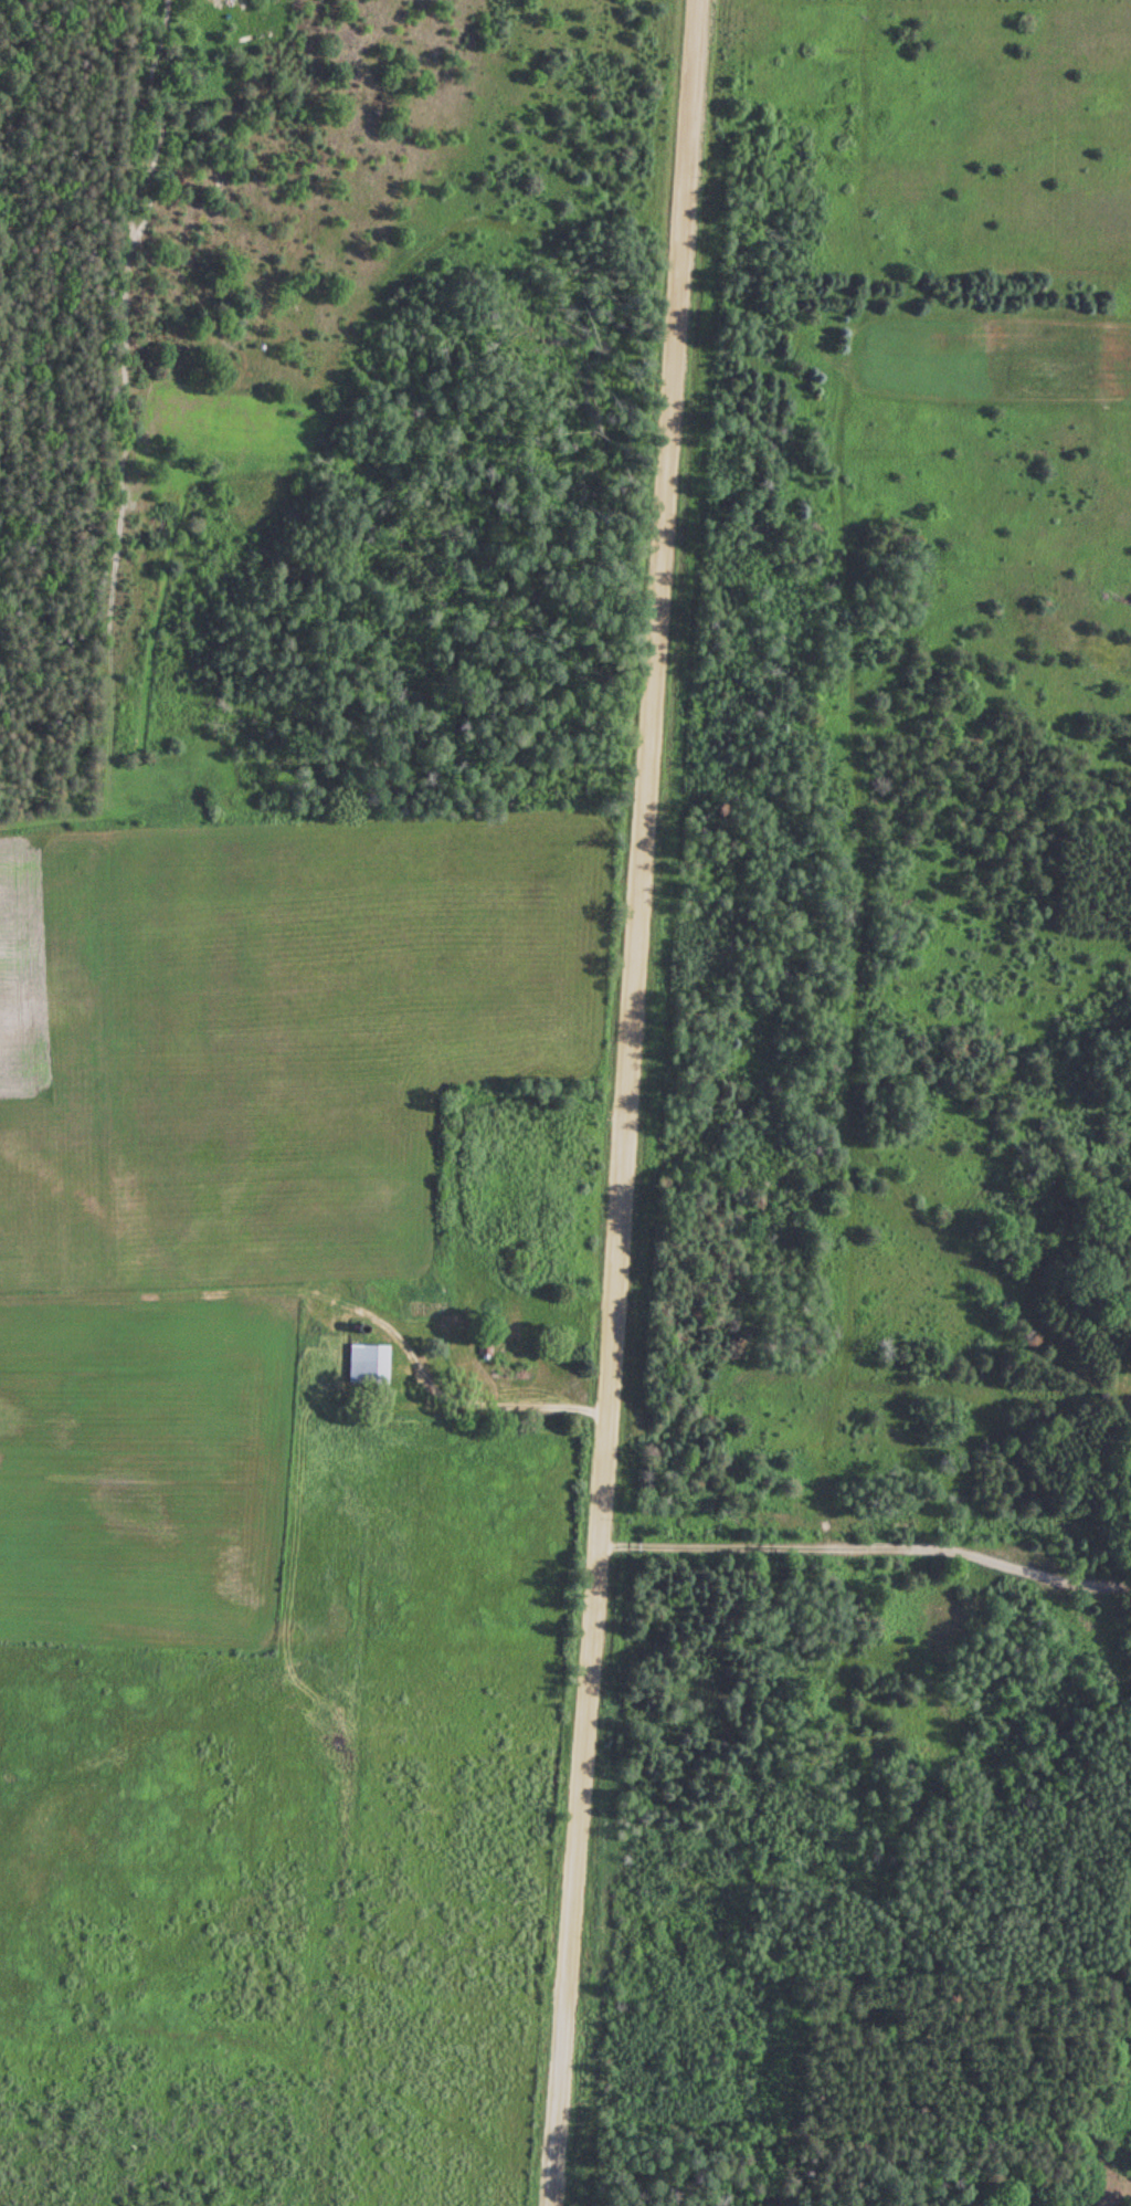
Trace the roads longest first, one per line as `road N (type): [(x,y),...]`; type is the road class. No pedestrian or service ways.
road 1 (residential): [(540,2205),(691,0)]

